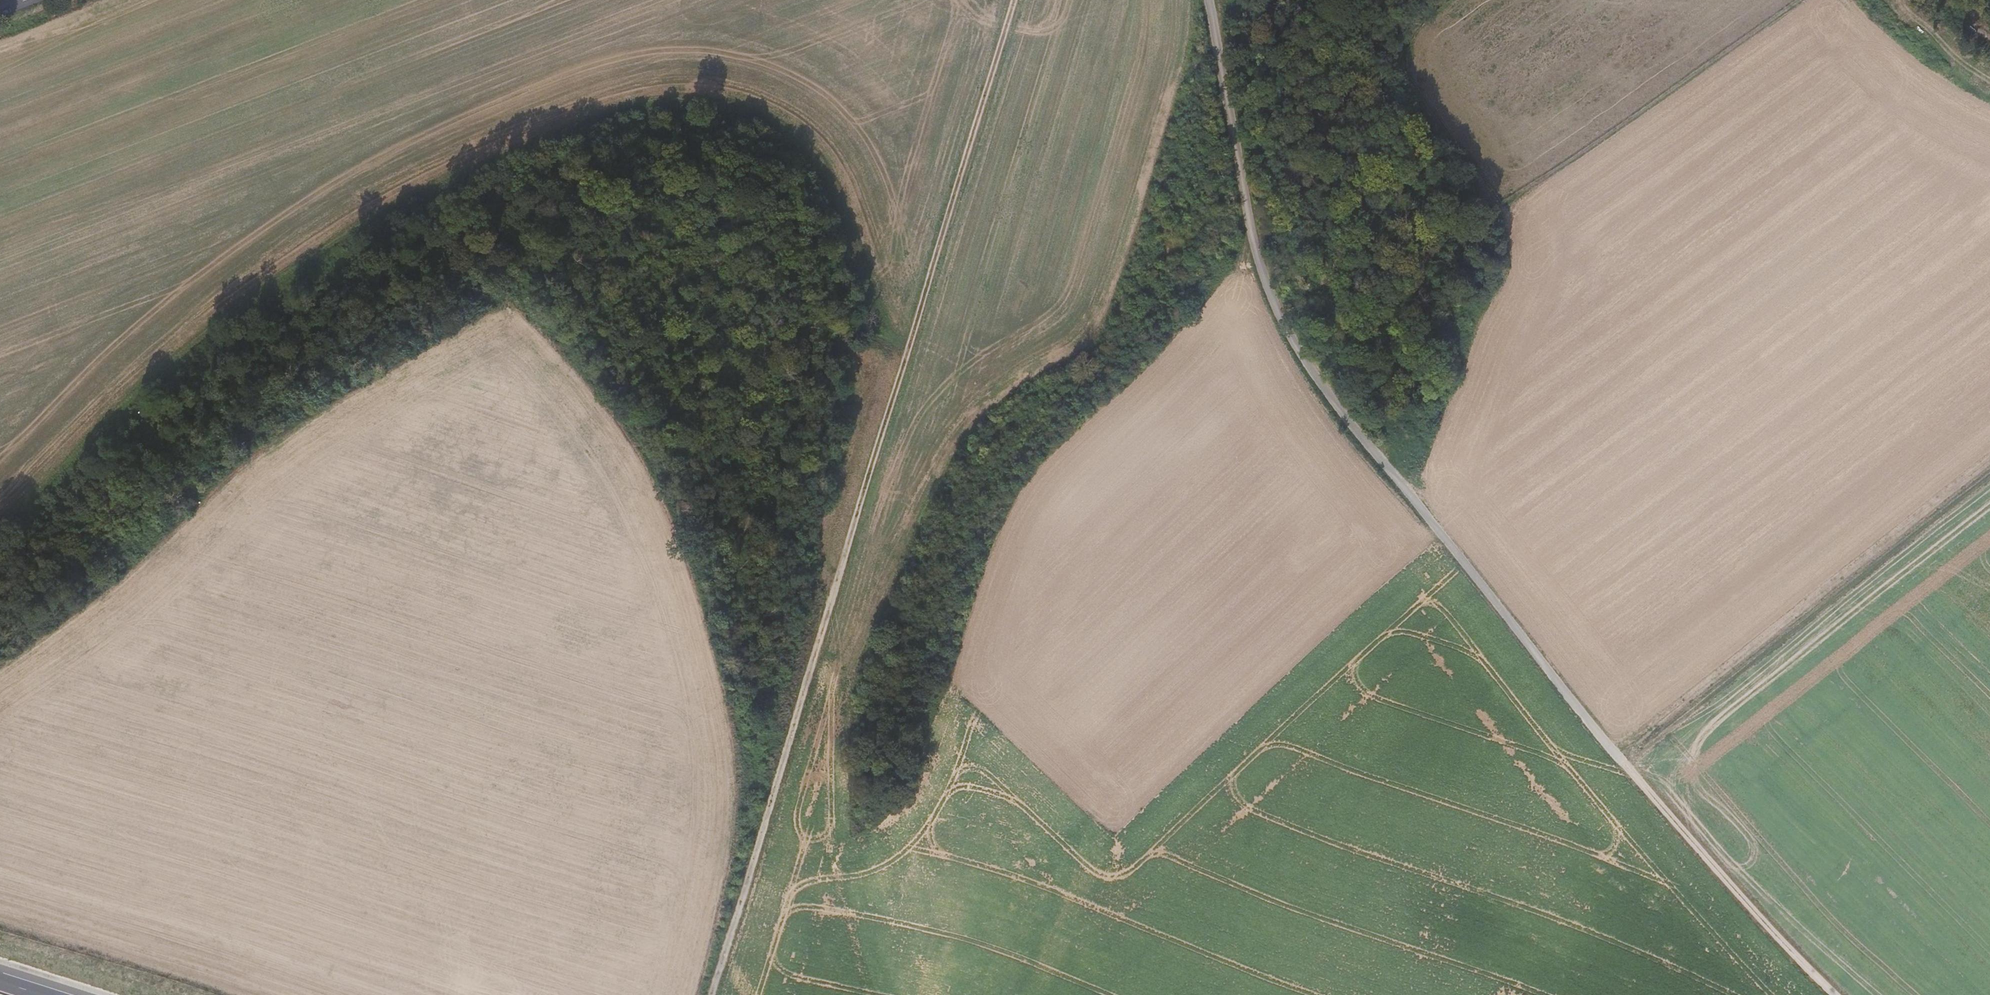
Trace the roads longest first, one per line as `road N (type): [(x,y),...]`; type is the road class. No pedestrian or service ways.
road 1 (track): [(1203,0),(1232,189),(1259,263),(1361,444),(1584,717),(1829,994)]
road 2 (track): [(1016,0),(713,994)]

